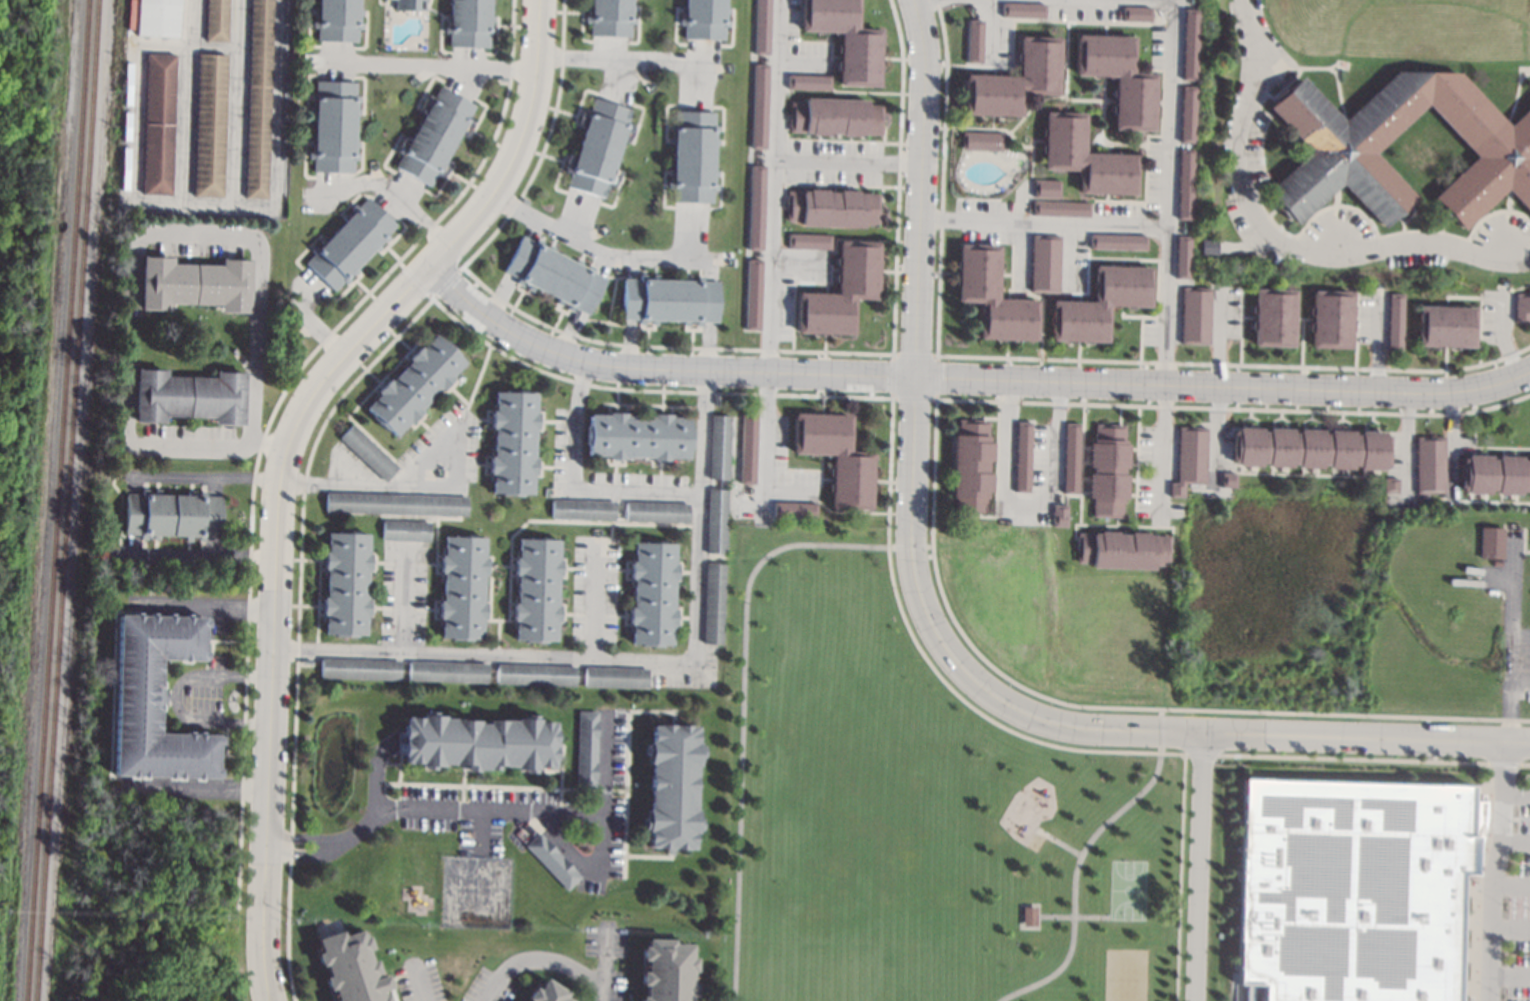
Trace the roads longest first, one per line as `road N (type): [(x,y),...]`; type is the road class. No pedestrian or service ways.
road 1 (residential): [(430,268),(313,393),(281,474),(264,959),(270,1000)]
road 2 (residential): [(911,528),(921,595),(952,659),(991,697),(1043,723),(1424,740)]
road 3 (residential): [(430,268),(481,313),(578,362),(917,378)]
road 4 (residential): [(919,0),(932,61),(917,378)]
road 5 (residential): [(917,378),(1260,390)]
road 6 (residential): [(540,0),(524,131),(494,193),(430,268)]
road 7 (residential): [(1260,390),(1448,393),(1529,370)]
road 8 (residential): [(1195,1000),(1203,733)]
road 9 (residential): [(917,378),(911,528)]

